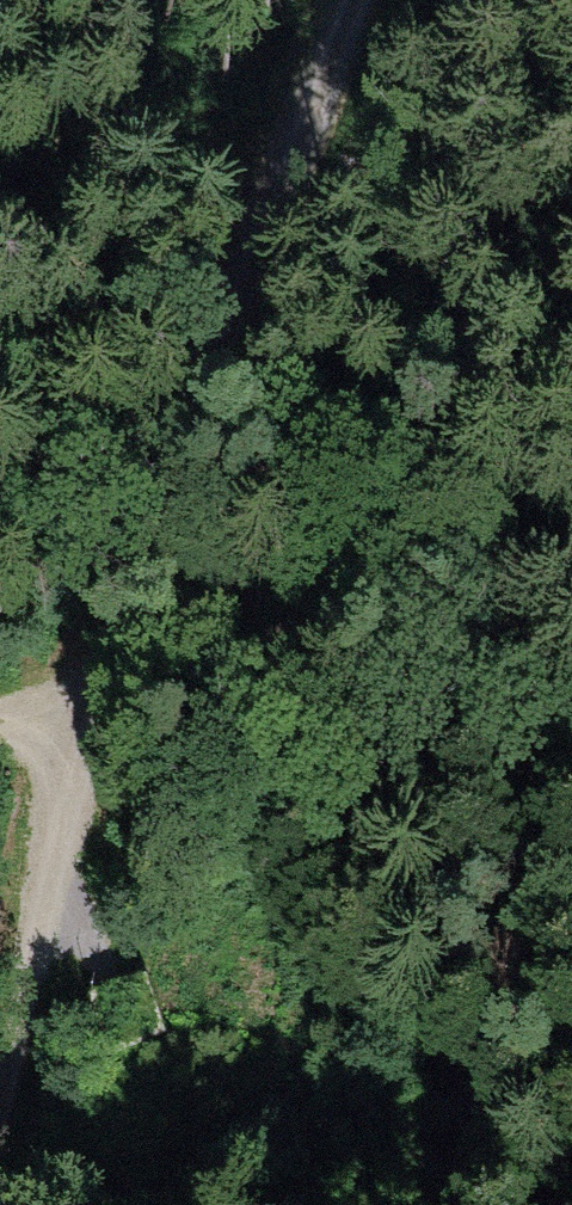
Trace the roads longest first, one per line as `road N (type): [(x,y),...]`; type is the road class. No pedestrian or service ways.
road 1 (track): [(373,0),(115,674),(0,1125)]
road 2 (track): [(0,709),(571,554)]

